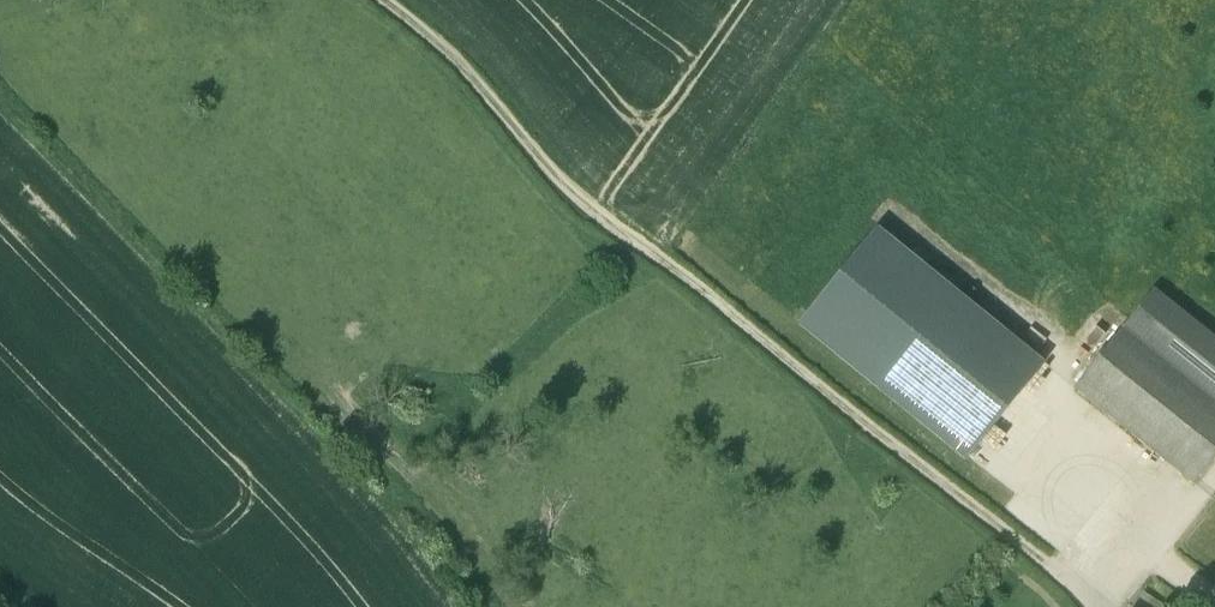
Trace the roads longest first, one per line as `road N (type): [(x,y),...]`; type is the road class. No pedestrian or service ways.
road 1 (track): [(384,0),(468,74),(547,167),(638,247),(1044,563)]

